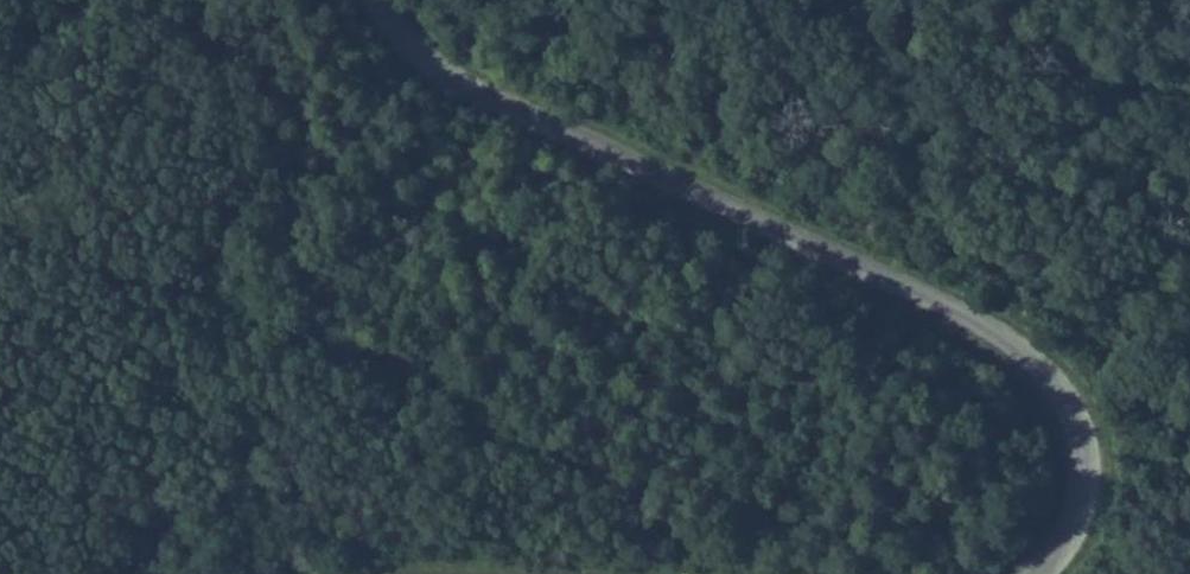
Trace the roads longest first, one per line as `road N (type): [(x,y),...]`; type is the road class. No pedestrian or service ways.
road 1 (tertiary): [(375,0),(414,45),(471,86),(967,314),(1024,353),(1062,392),(1080,433),(1084,483),(1073,531),(1038,573)]

